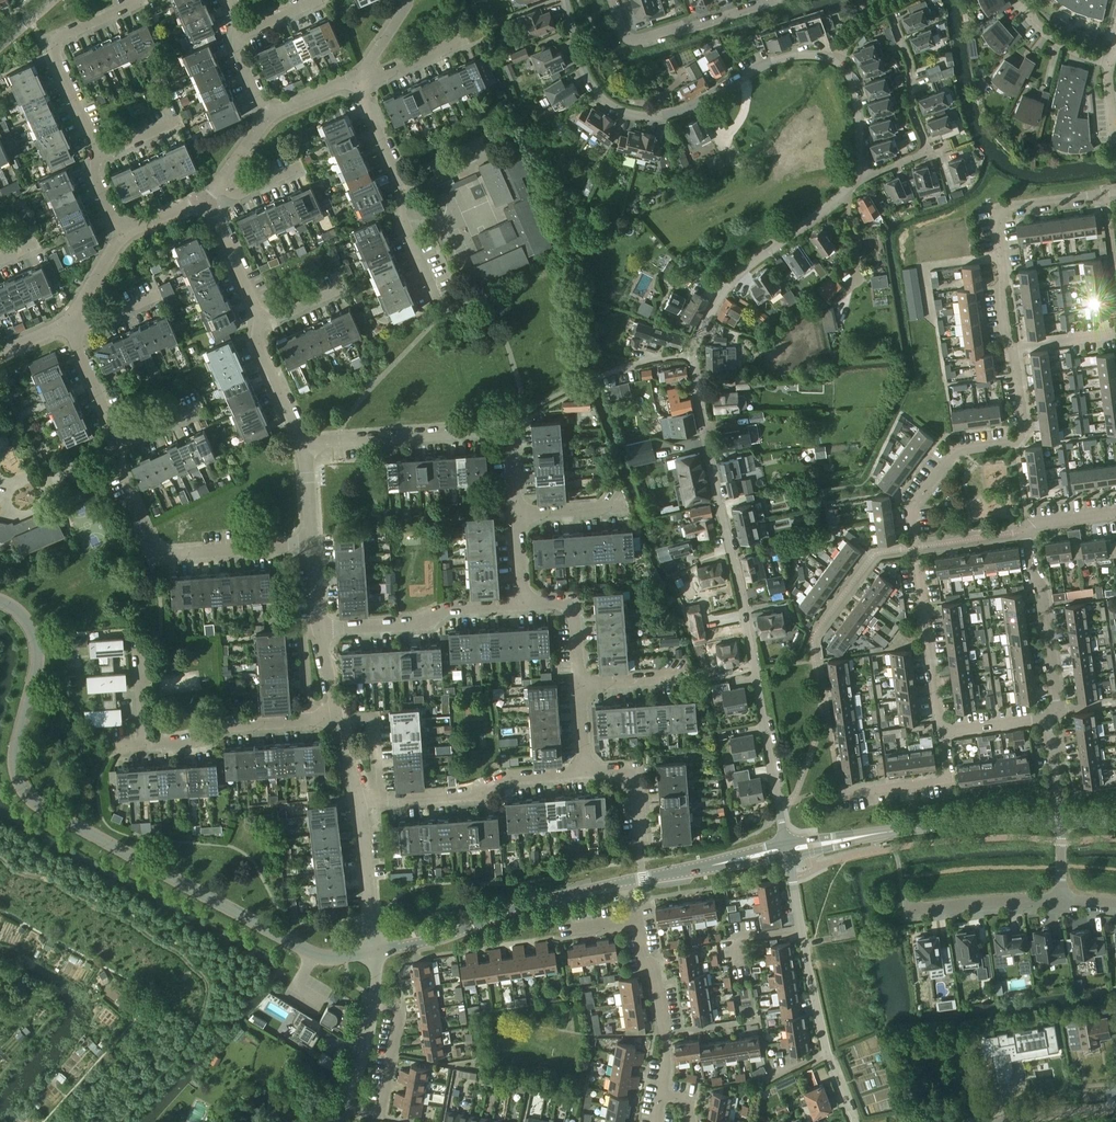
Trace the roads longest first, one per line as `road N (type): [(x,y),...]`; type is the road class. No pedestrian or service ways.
road 1 (residential): [(786,844),(695,356),(725,288),(853,182)]
road 2 (tertiary): [(376,952),(314,954),(29,796),(15,755),(37,648),(27,623),(0,601)]
road 3 (residential): [(853,182),(857,102),(836,62),(782,57),(680,109),(635,115),(609,104),(589,82),(565,0)]
road 4 (residential): [(941,733),(911,509),(956,450),(1021,438),(1014,348)]
road 5 (track): [(0,861),(15,876),(112,917),(176,958),(203,988),(202,1012),(180,1054),(116,1121)]
road 6 (residential): [(515,515),(509,432),(311,448)]
road 7 (residential): [(1059,711),(1026,532),(1115,512)]
road 8 (residential): [(788,857),(829,1060),(853,1121)]
road 9 (residential): [(312,545),(156,552),(119,443)]
road 10 (tertiary): [(376,952),(625,883)]
road 11 (residential): [(435,297),(401,218),(403,189),(357,84)]
road 12 (residential): [(100,157),(54,47),(140,3)]
road 13 (residential): [(380,800),(474,795),(507,779),(587,772)]
road 14 (residential): [(321,630),(422,625),(446,610),(522,605)]
road 15 (residential): [(612,0),(634,42),(774,0)]
road 16 (residential): [(661,1094),(665,1035),(639,920)]
road 17 (residential): [(308,720),(225,725),(201,741),(145,746)]
road 18 (residential): [(345,1107),(377,1114),(382,1108),(399,1017),(393,1006),(375,1001)]
road 19 (residential): [(1002,255),(1001,208),(1115,193)]
road 20 (tertiary): [(899,831),(1060,821)]
road 21 (residential): [(1061,900),(905,910)]
road 22 (residential): [(941,733),(947,779),(839,795)]
road 23 (residential): [(376,952),(360,802)]
road 24 (residential): [(924,149),(911,66),(889,7)]
road 25 (residential): [(311,448),(258,344),(259,321)]
road 26 (residential): [(259,321),(207,200)]
road 27 (residential): [(930,315),(922,267),(1002,255)]
road 28 (residential): [(380,800),(375,715),(337,717)]
road 29 (residential): [(580,685),(571,612),(522,605)]
road 30 (residential): [(119,443),(67,332)]

